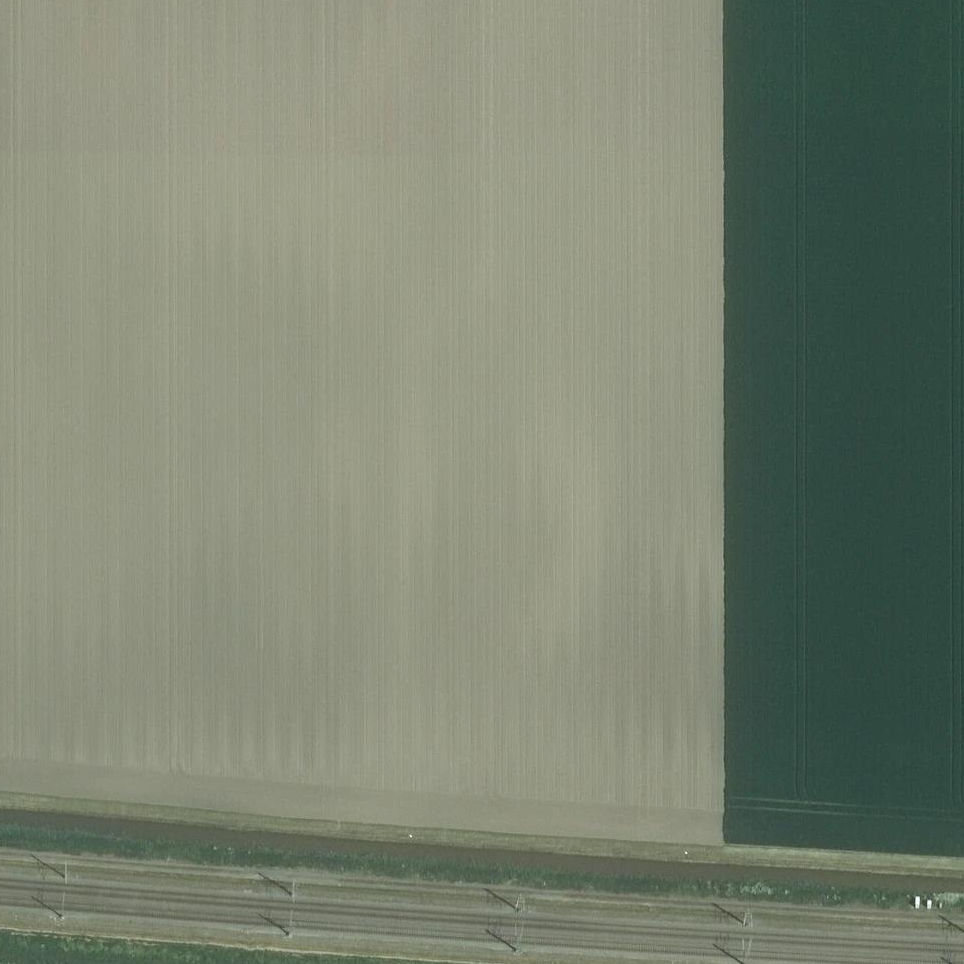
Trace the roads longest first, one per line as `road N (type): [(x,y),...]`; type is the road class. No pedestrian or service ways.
road 1 (track): [(963,920),(0,854)]
road 2 (track): [(469,963),(0,928)]

